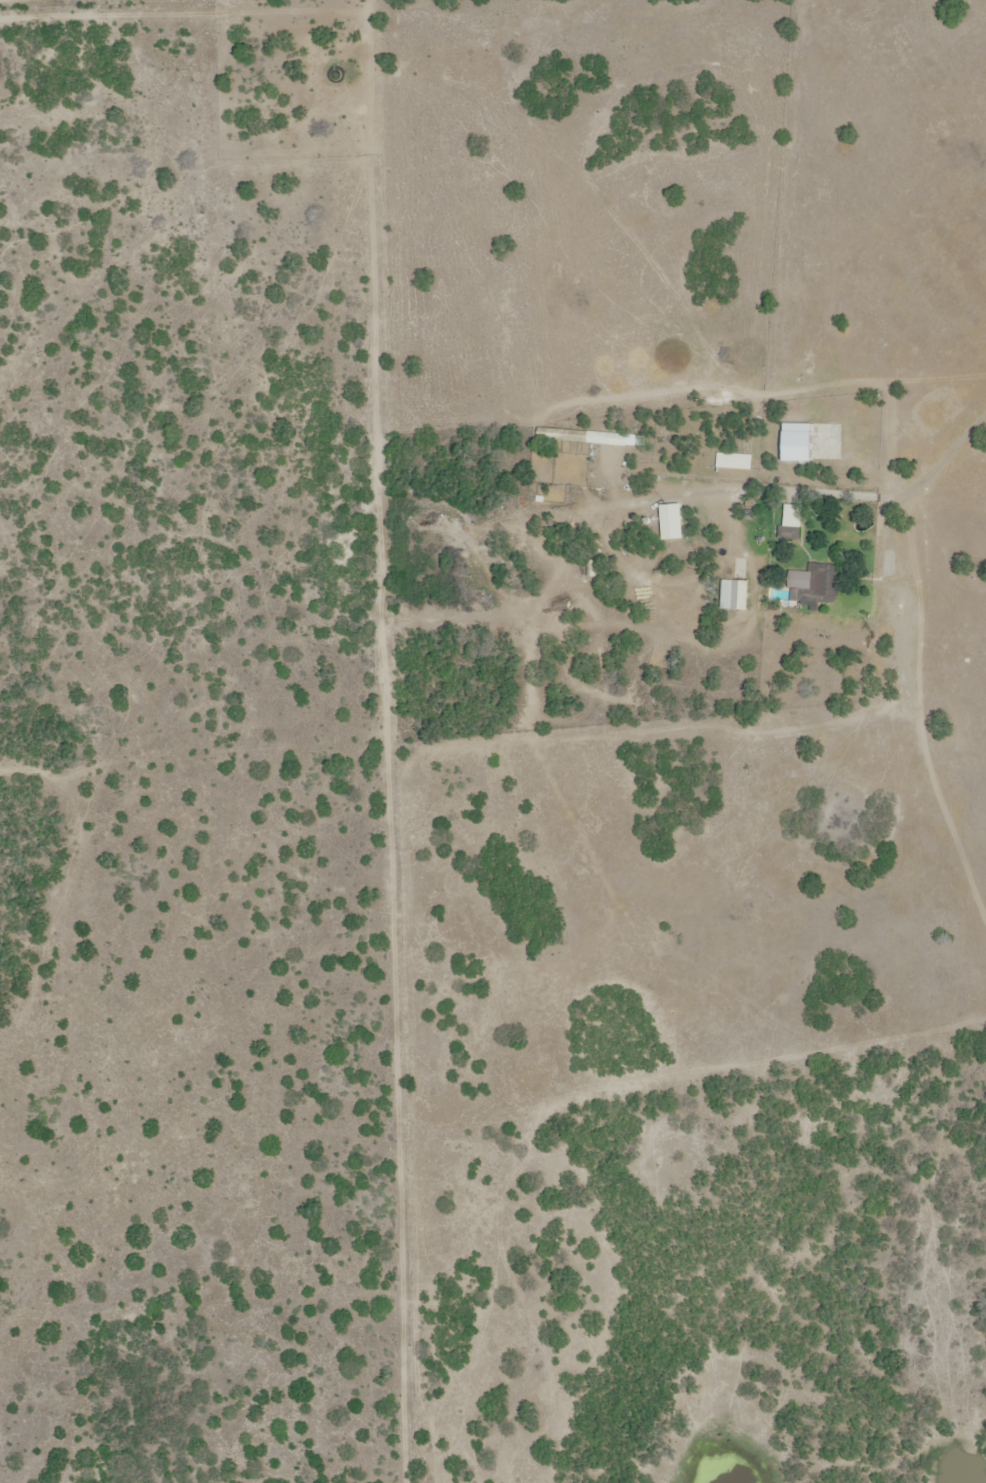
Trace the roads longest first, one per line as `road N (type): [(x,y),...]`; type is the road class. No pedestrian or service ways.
road 1 (residential): [(711,466),(926,466),(985,412)]

